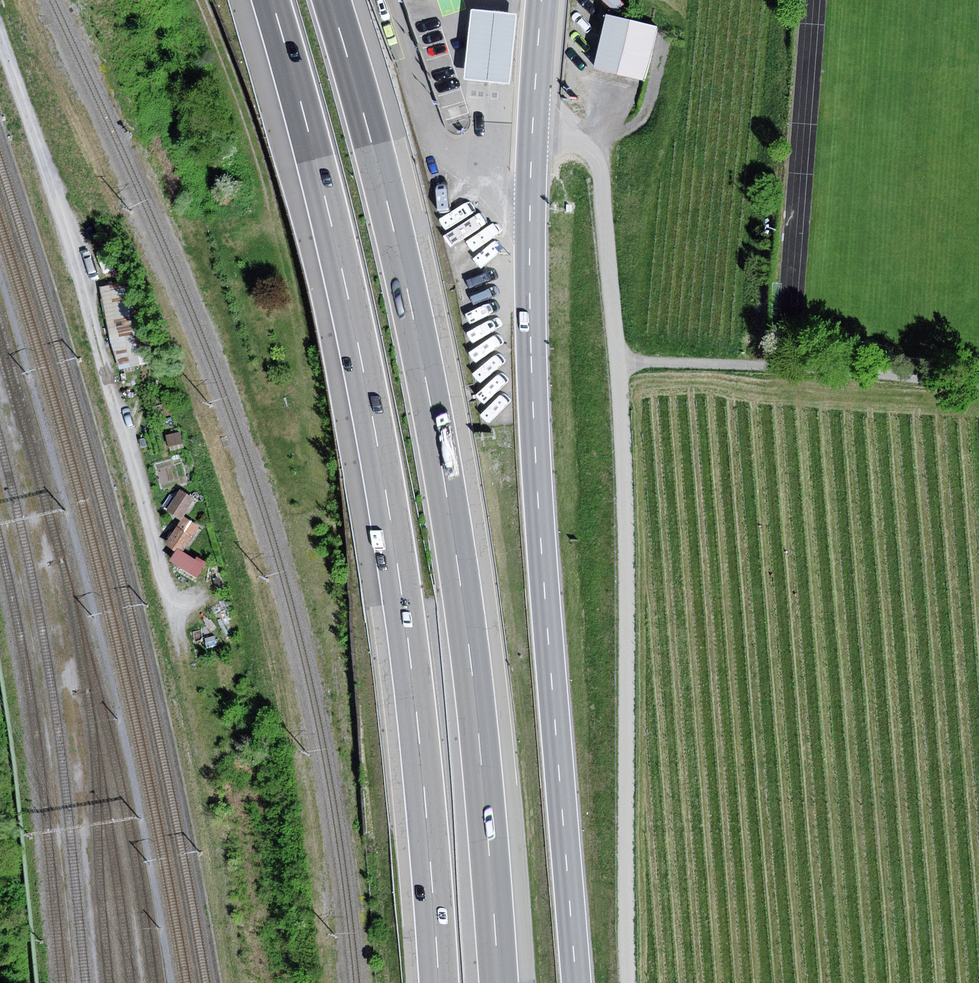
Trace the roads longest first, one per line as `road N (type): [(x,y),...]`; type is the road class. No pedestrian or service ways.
road 1 (motorway): [(272,0),(349,272),(386,465),(437,865),(444,982)]
road 2 (motorway): [(503,982),(472,626),(446,471),(401,249),(332,0)]
road 3 (primary): [(577,982),(533,418),(532,139),(542,0)]
road 4 (track): [(629,982),(626,458),(602,201),(586,146),(532,139)]
road 5 (unclassified): [(0,49),(84,290),(172,612)]
road 6 (track): [(618,360),(978,386)]
road 7 (track): [(204,0),(276,217)]

